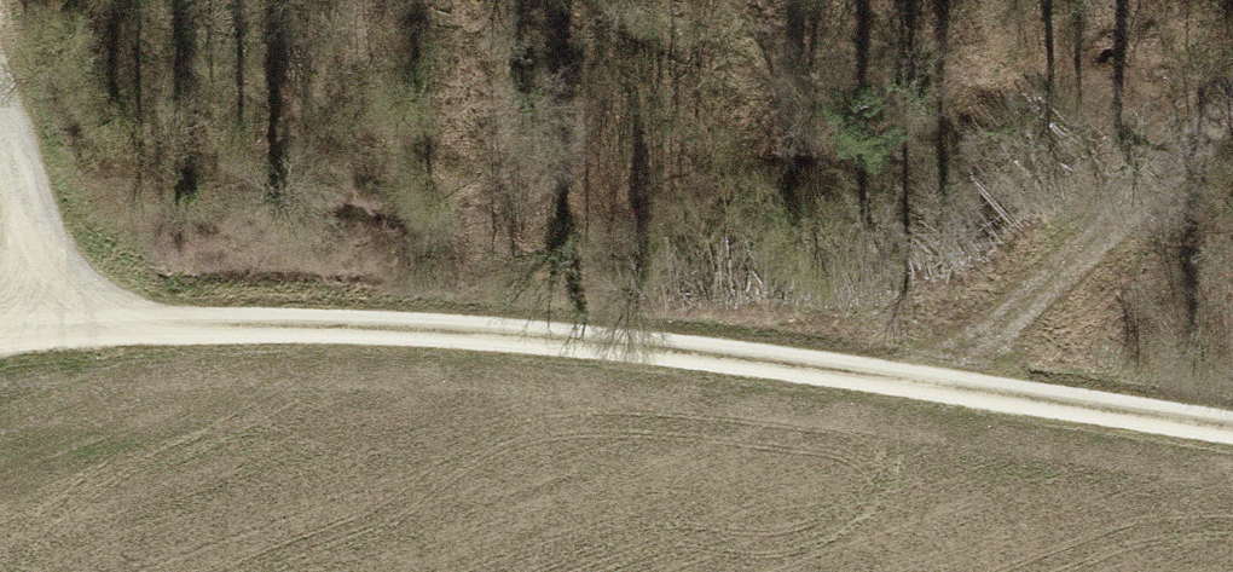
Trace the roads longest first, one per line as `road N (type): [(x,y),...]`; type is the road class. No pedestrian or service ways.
road 1 (track): [(1232,425),(571,327),(156,314),(0,324)]
road 2 (track): [(1232,76),(1063,278),(918,383)]
road 3 (track): [(0,128),(76,319)]

